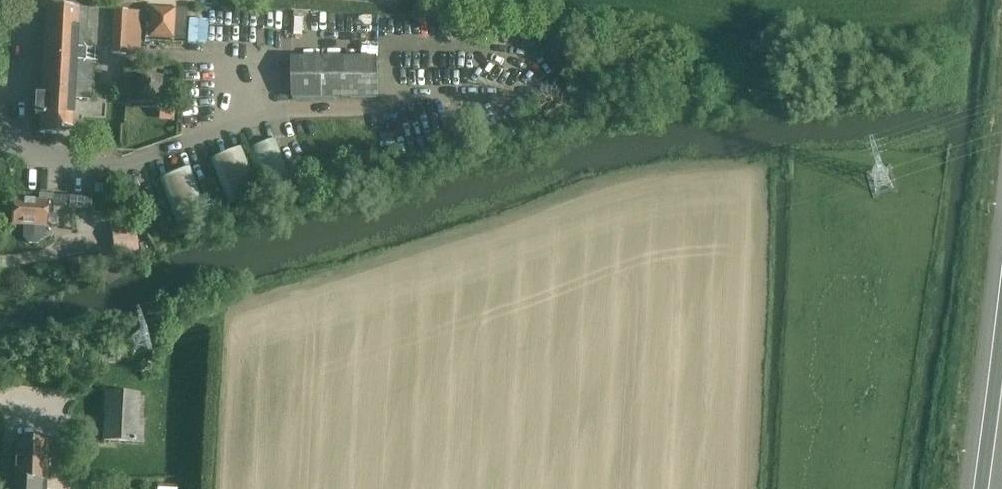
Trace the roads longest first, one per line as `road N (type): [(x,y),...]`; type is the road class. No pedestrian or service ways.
road 1 (motorway): [(1001,321),(980,488)]

